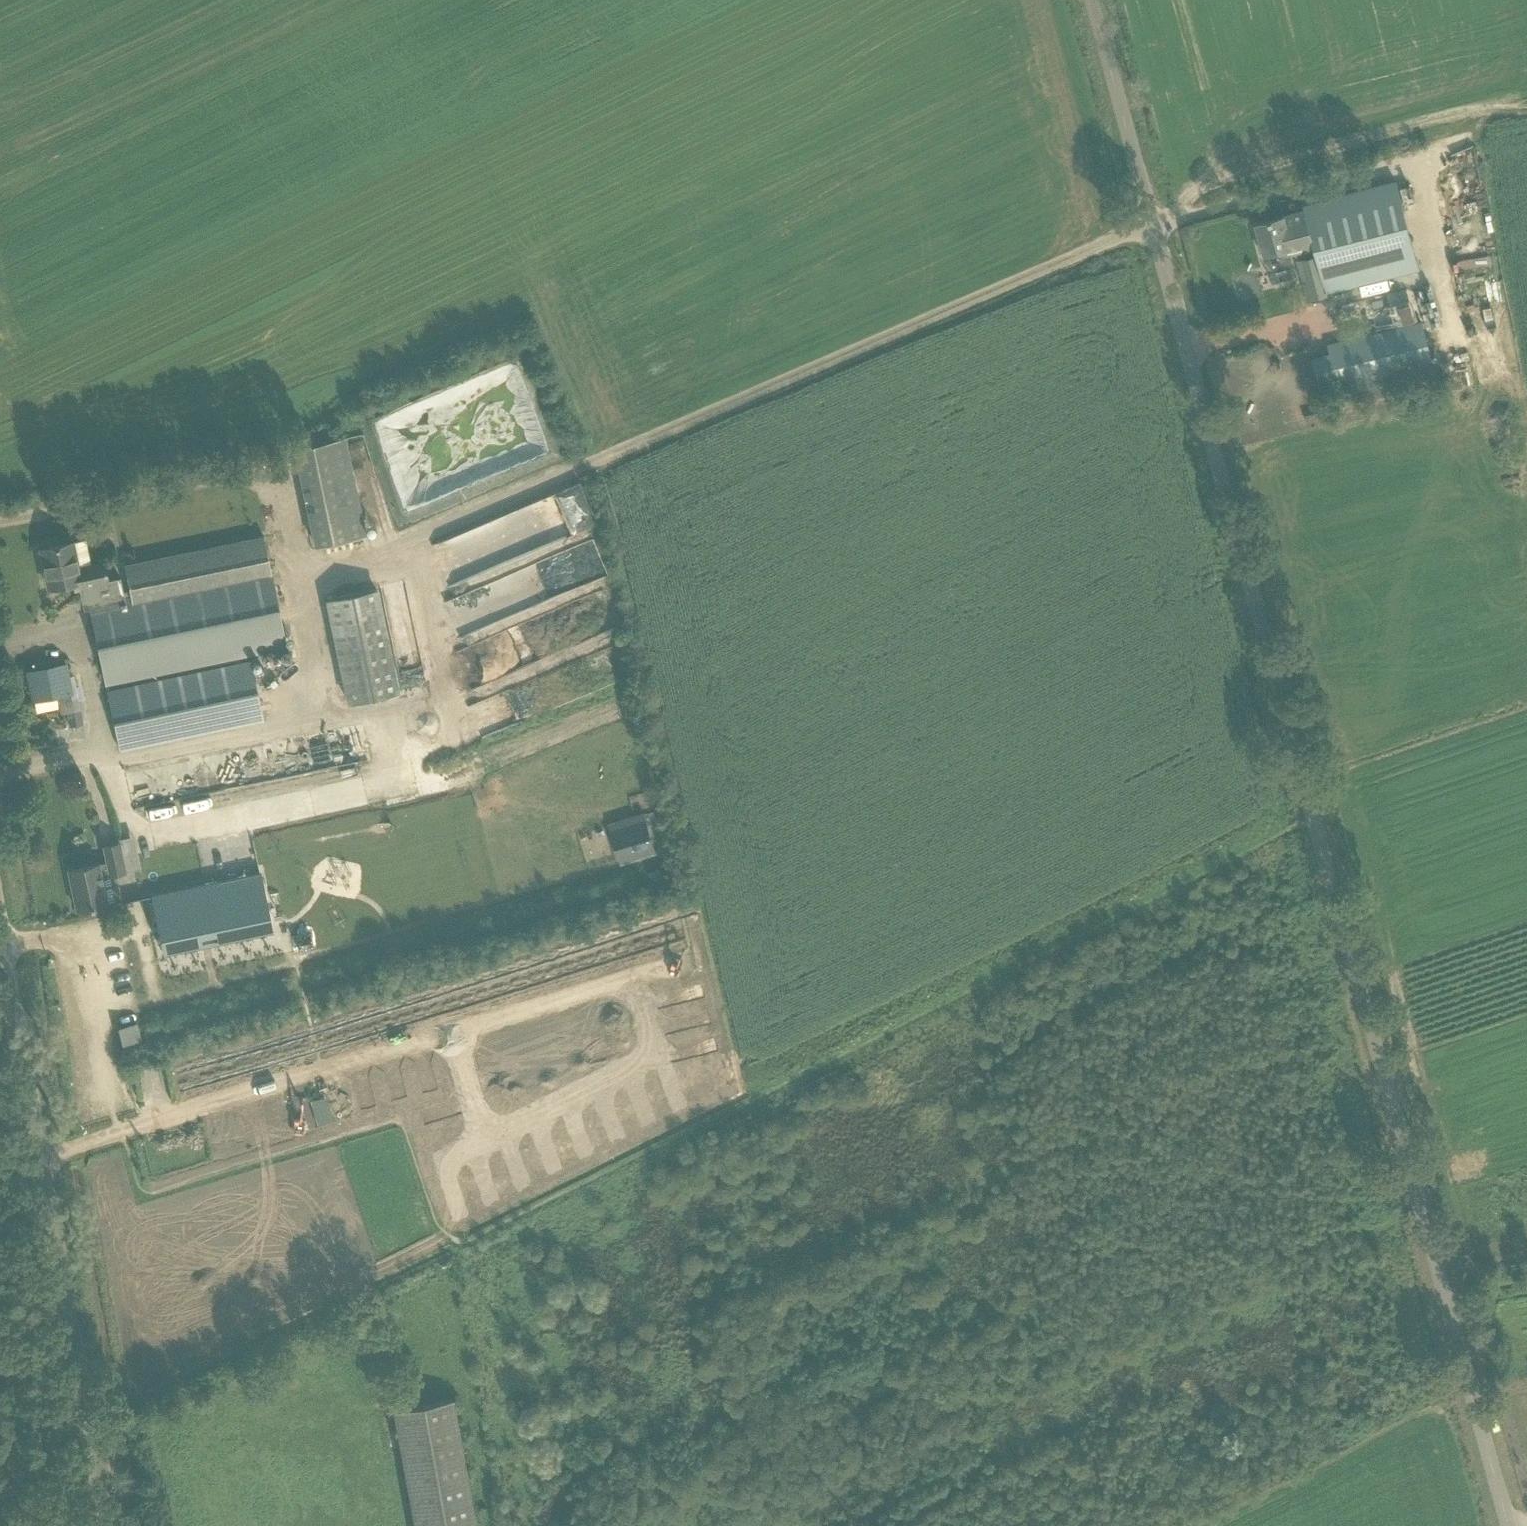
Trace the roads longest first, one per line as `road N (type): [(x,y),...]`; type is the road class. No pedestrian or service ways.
road 1 (unclassified): [(1508,1525),(1091,0)]
road 2 (track): [(1151,223),(299,587),(271,480),(236,477),(0,521)]
road 3 (tertiary): [(112,1525),(0,929)]
road 4 (track): [(0,777),(91,754),(113,762),(298,721),(315,671),(299,587)]
road 5 (track): [(38,1156),(0,1384)]

